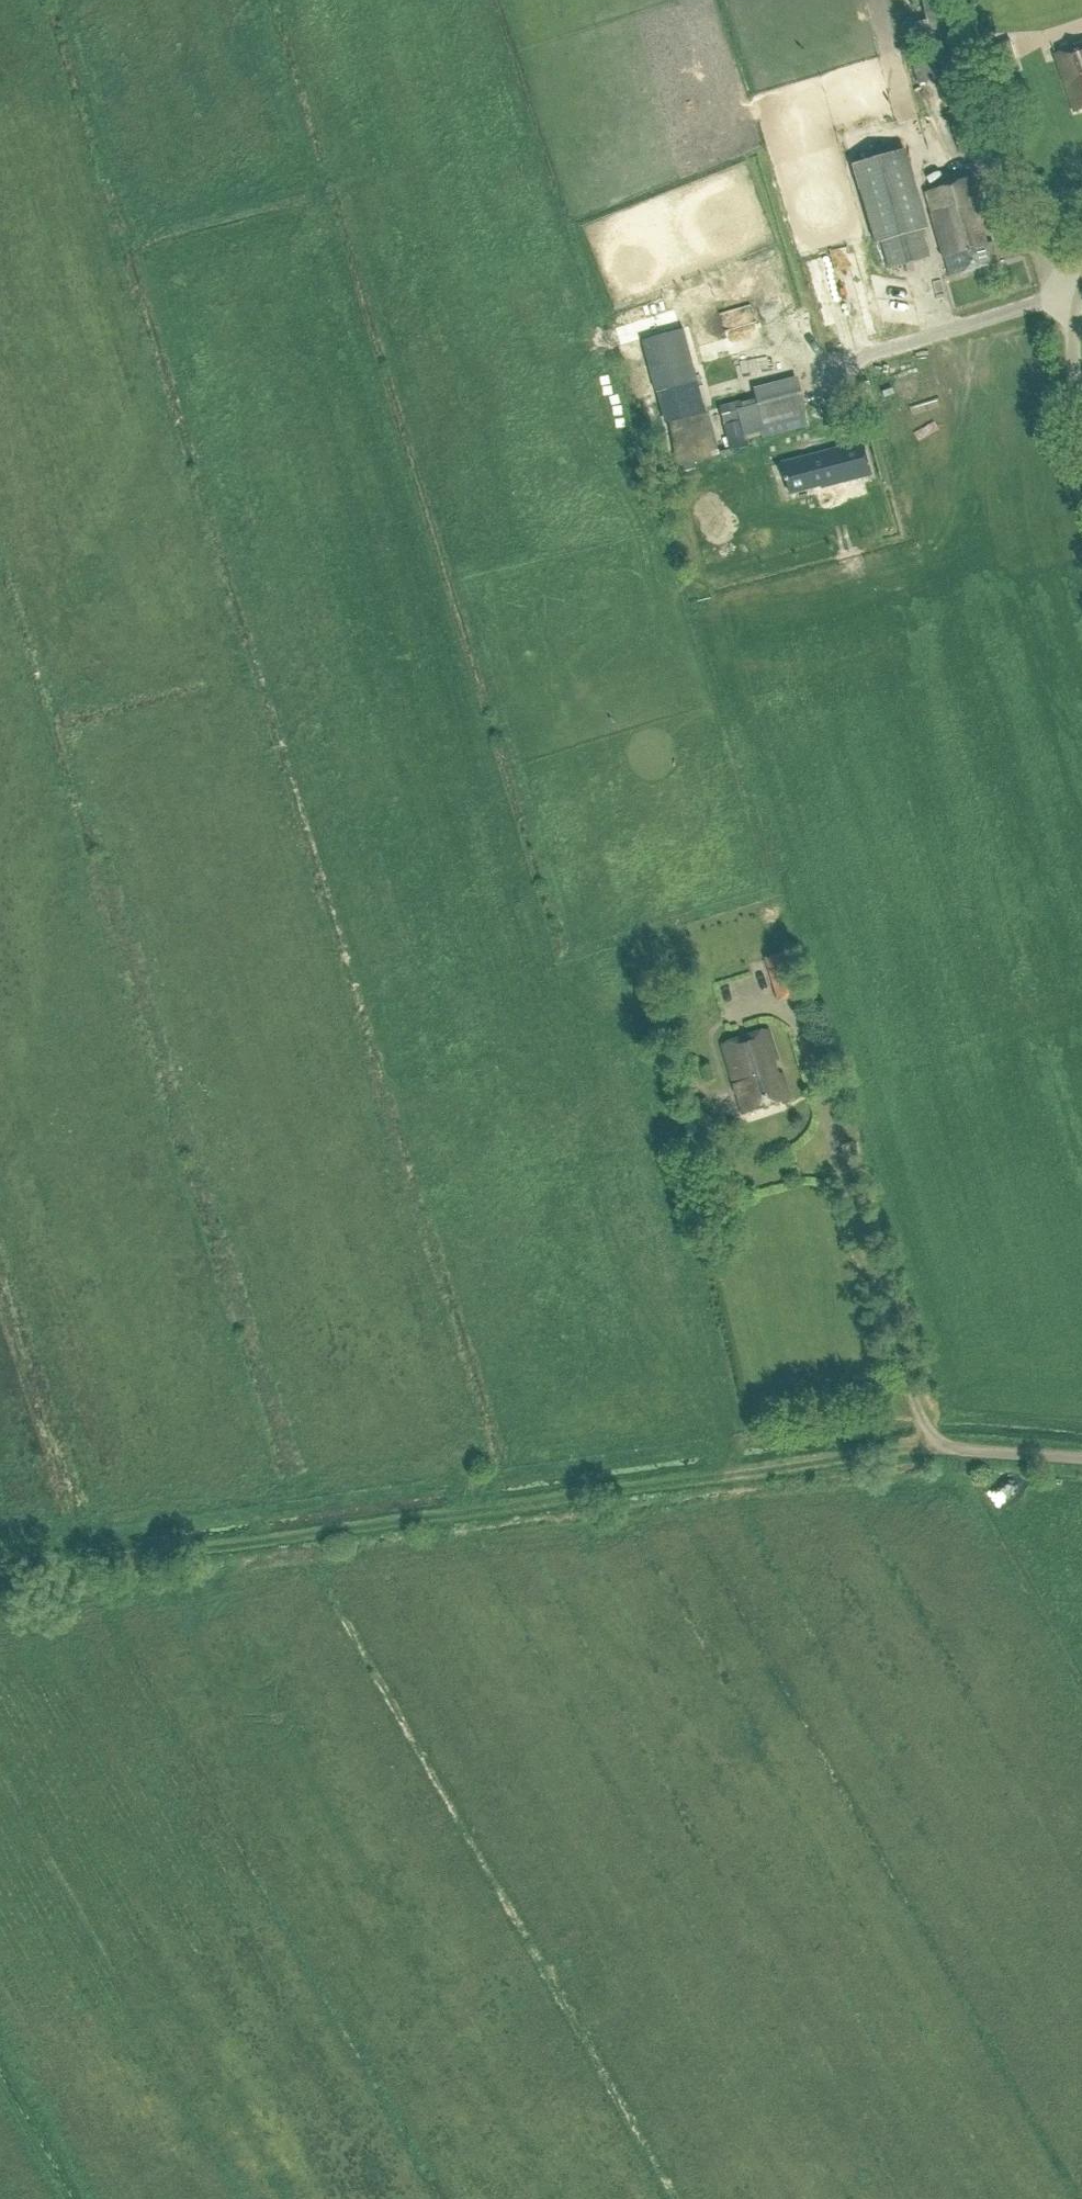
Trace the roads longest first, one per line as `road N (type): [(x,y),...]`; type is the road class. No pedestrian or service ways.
road 1 (track): [(938,1442),(0,1582)]
road 2 (unclassified): [(938,1442),(1081,1459)]
road 3 (unclassified): [(1081,412),(1071,364),(1072,311),(1081,277)]

